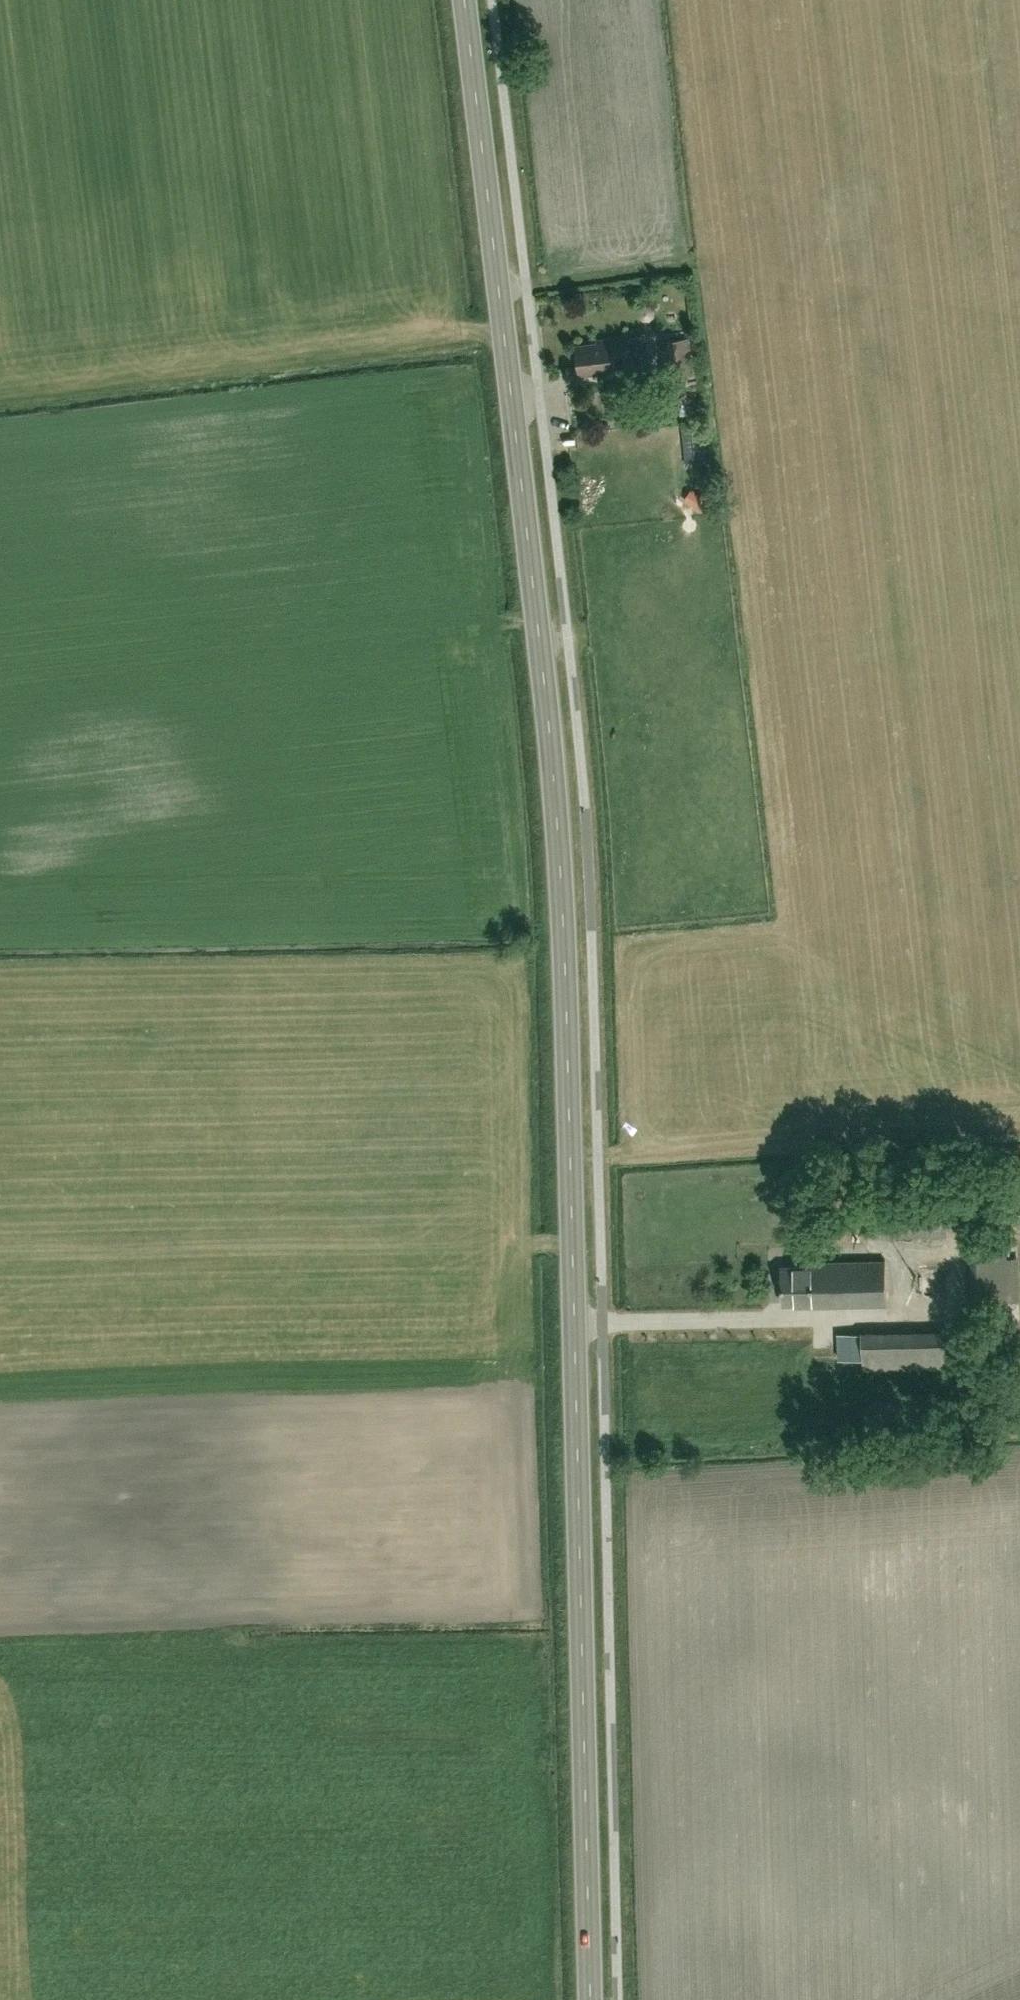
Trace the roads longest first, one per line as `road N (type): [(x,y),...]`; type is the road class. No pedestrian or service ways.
road 1 (tertiary): [(593,1999),(559,822),(465,0)]

